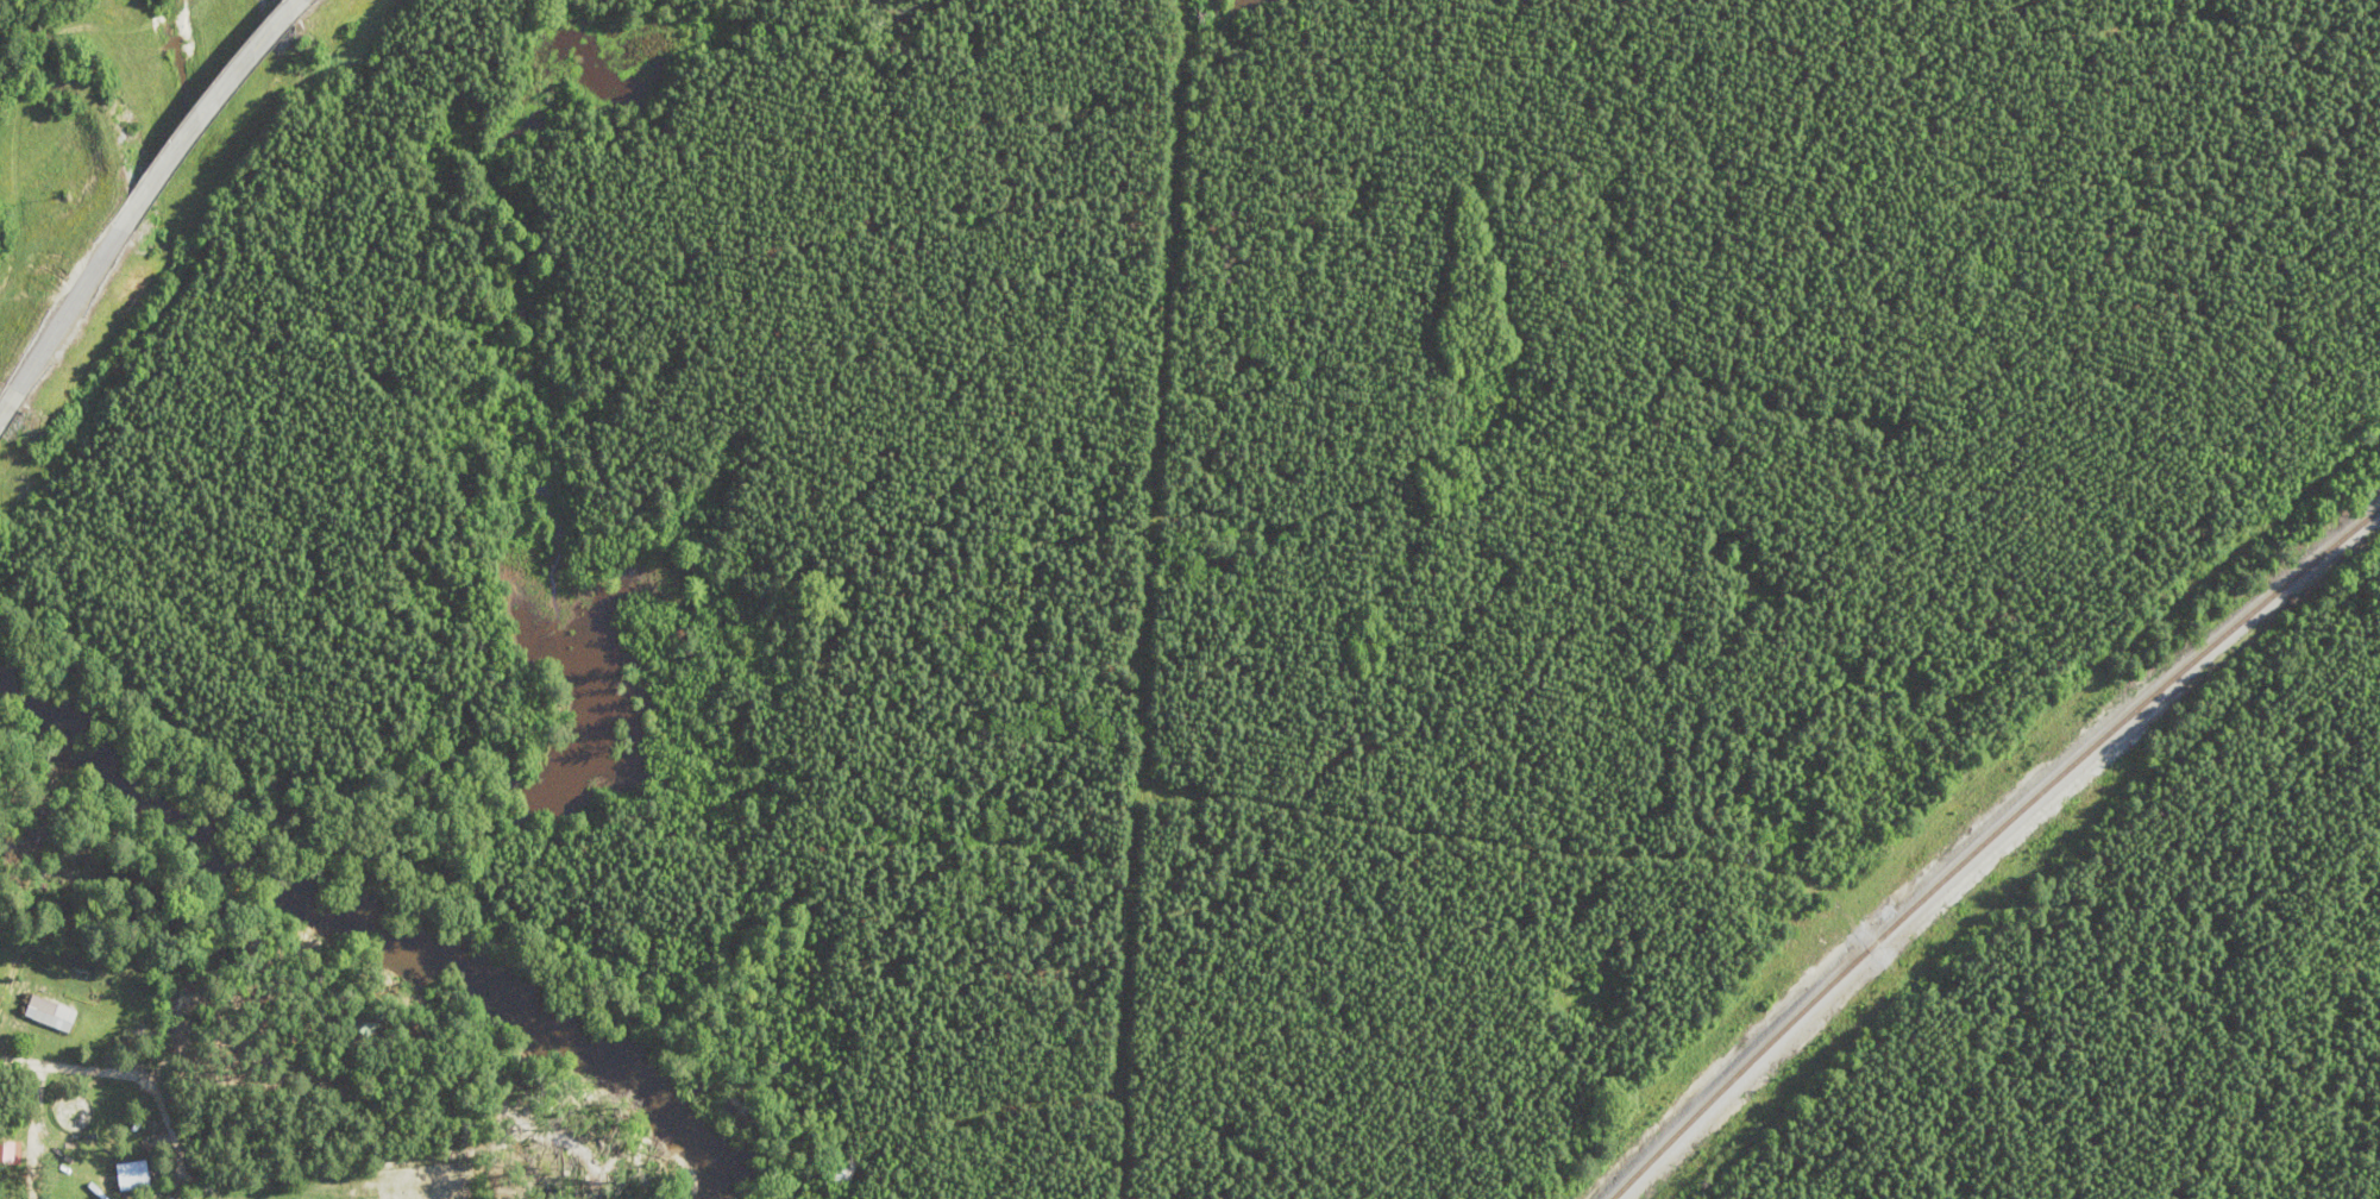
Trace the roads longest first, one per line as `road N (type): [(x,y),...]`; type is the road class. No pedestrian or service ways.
road 1 (primary): [(124,230),(300,0)]
road 2 (primary): [(19,393),(124,230)]

